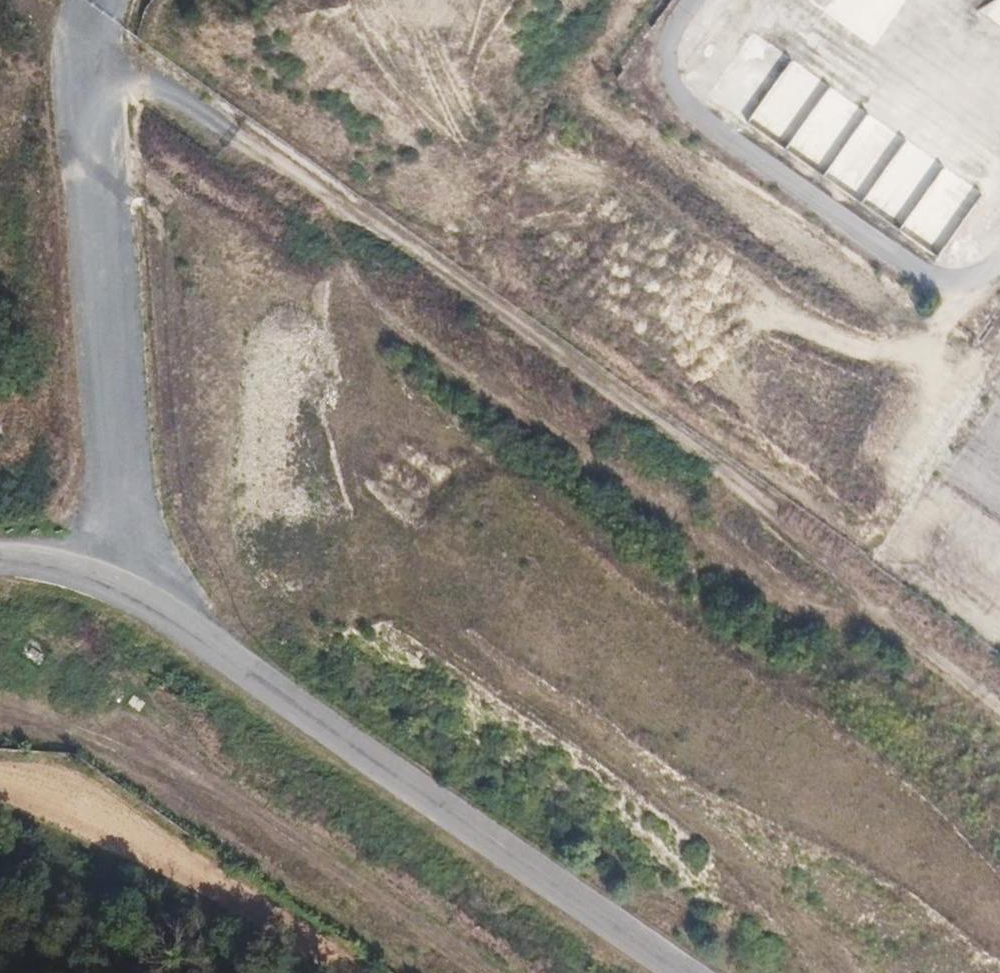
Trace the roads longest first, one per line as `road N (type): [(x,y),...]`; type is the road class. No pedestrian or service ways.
road 1 (track): [(90,57),(234,130),(851,561),(999,694)]
road 2 (track): [(0,709),(182,767),(481,972)]

